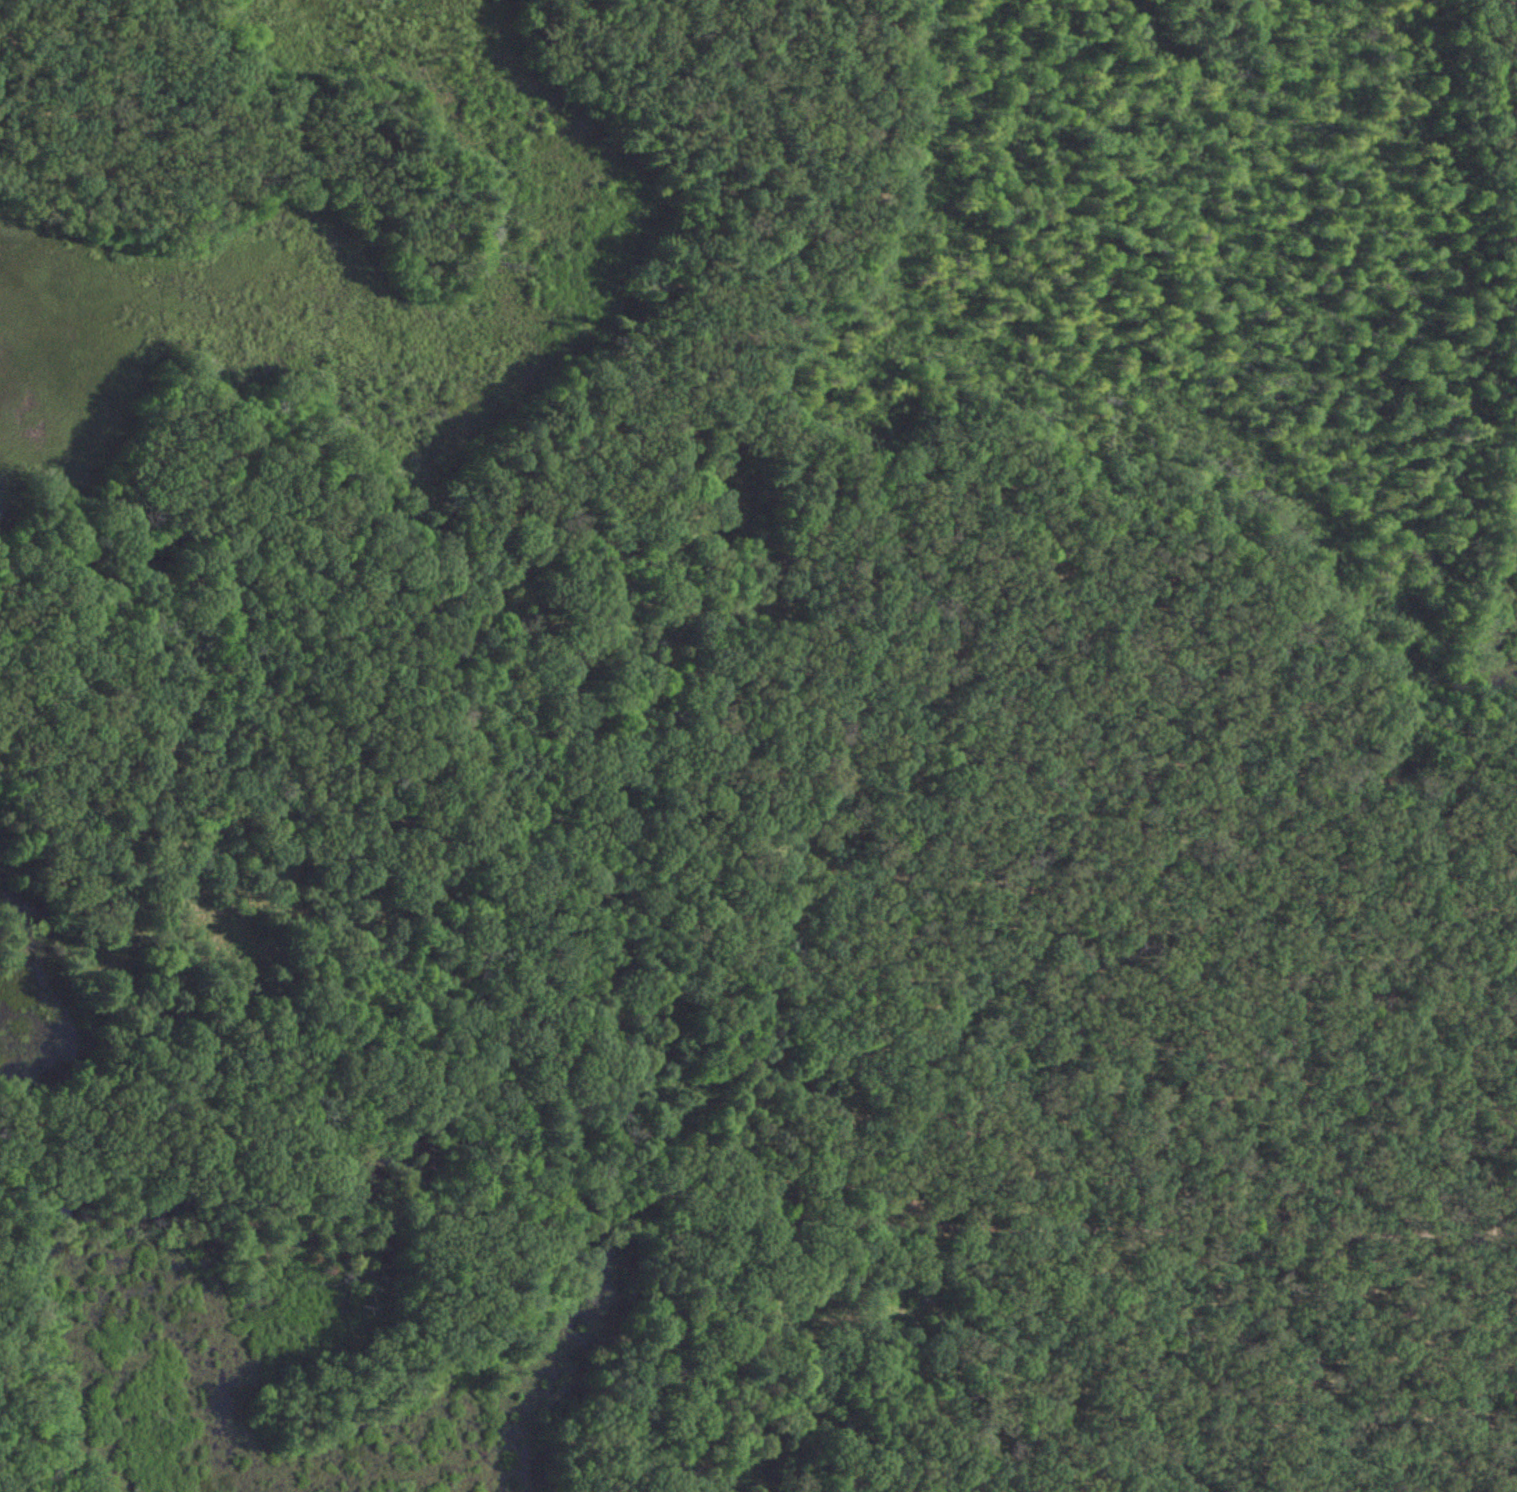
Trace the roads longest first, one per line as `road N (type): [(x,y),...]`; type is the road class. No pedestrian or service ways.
road 1 (track): [(1297,1491),(1497,453),(1507,196),(1497,83),(1475,0)]

